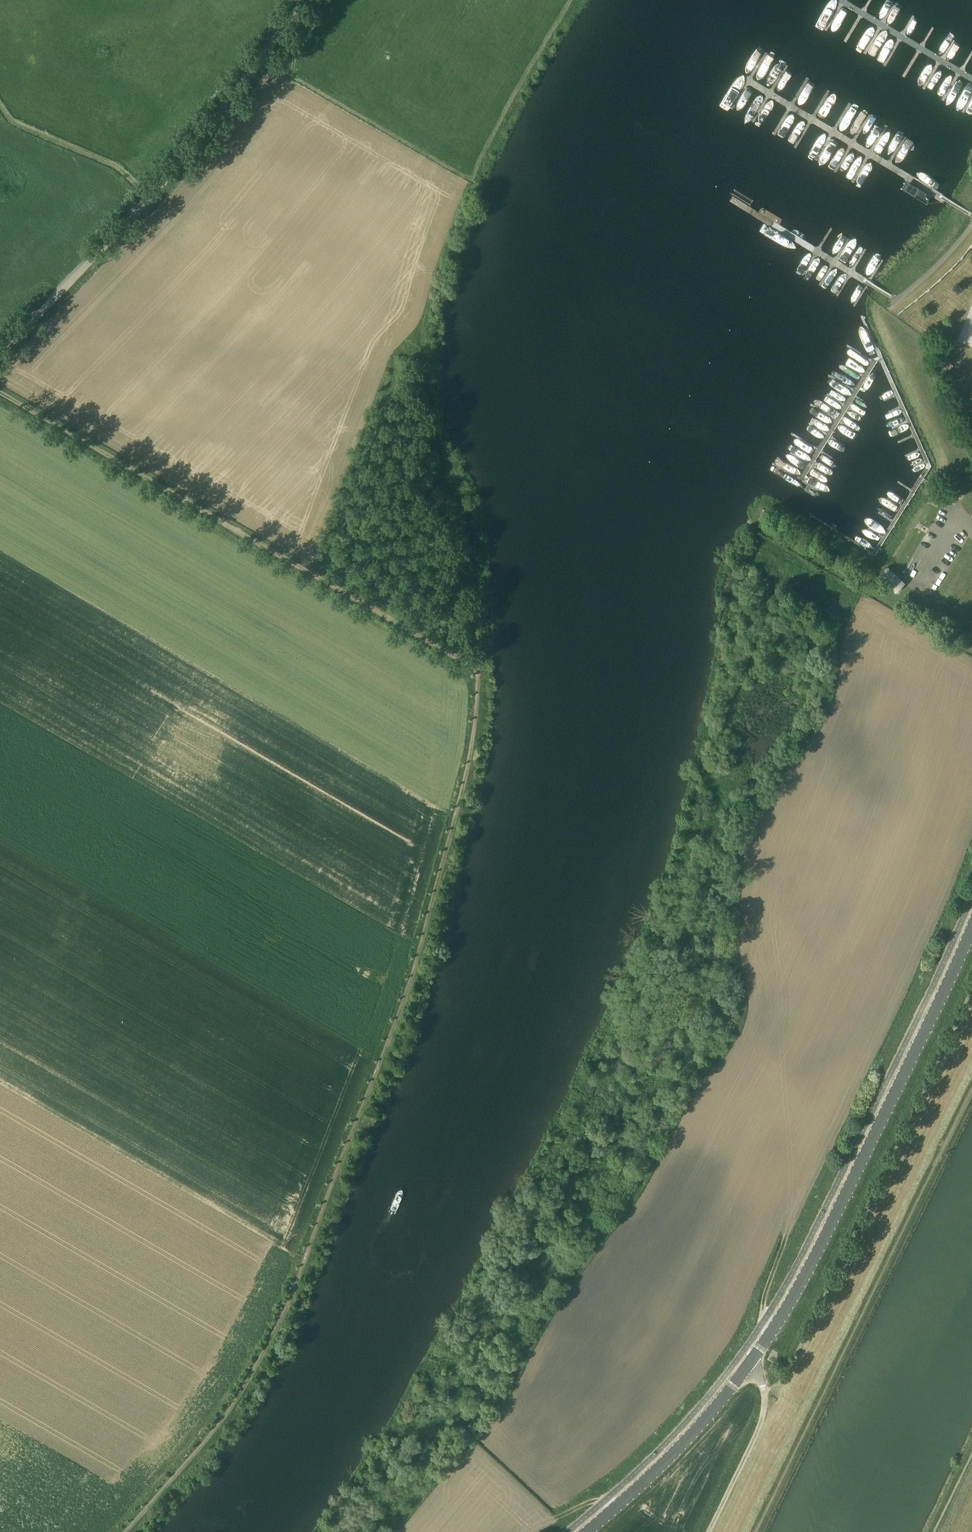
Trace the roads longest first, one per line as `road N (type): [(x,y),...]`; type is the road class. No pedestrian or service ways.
road 1 (tertiary): [(586,1531),(684,1442),(771,1333),(971,929)]
road 2 (track): [(710,1531),(765,1418),(763,1383),(749,1364)]

